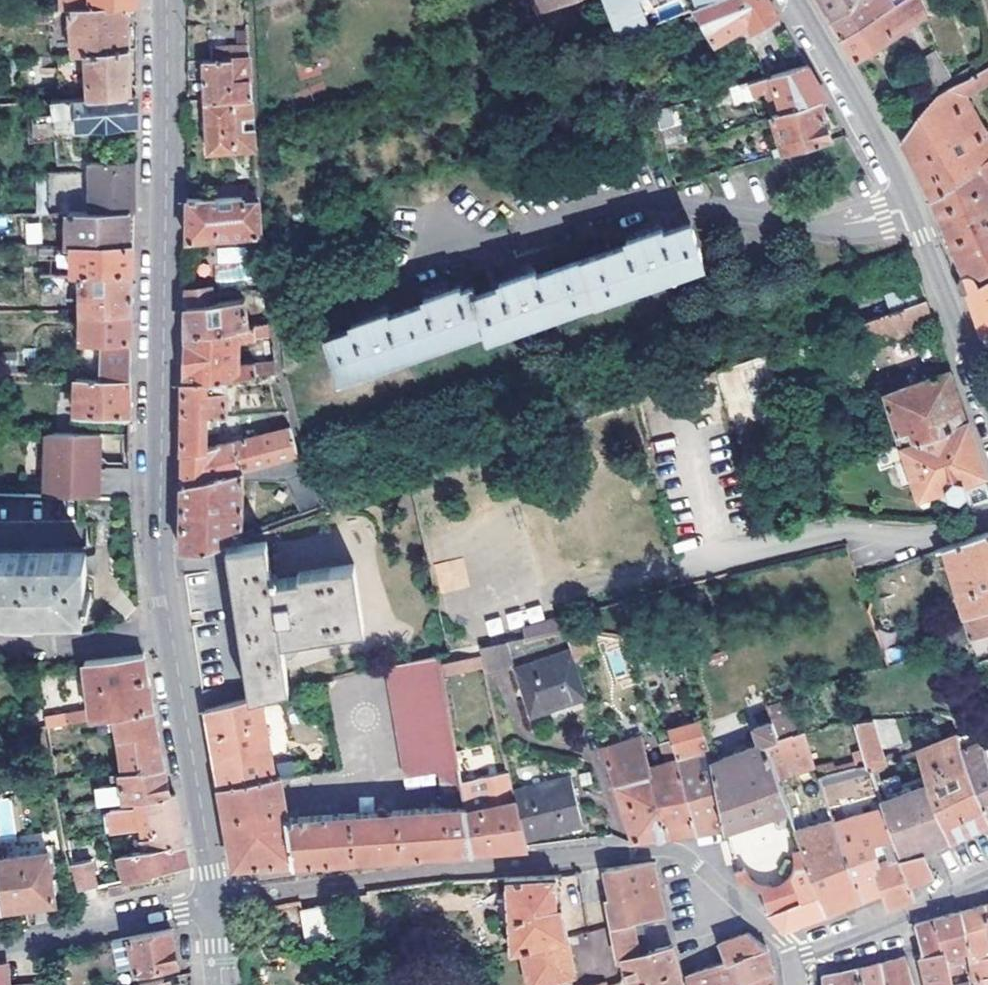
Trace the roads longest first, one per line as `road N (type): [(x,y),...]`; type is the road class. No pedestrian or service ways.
road 1 (secondary): [(165,0),(159,560),(215,903)]
road 2 (residential): [(215,903),(669,849),(703,869),(794,960)]
road 3 (secondary): [(987,414),(908,205),(792,0)]
road 4 (residential): [(0,946),(215,903)]
road 5 (residential): [(794,960),(987,878)]

